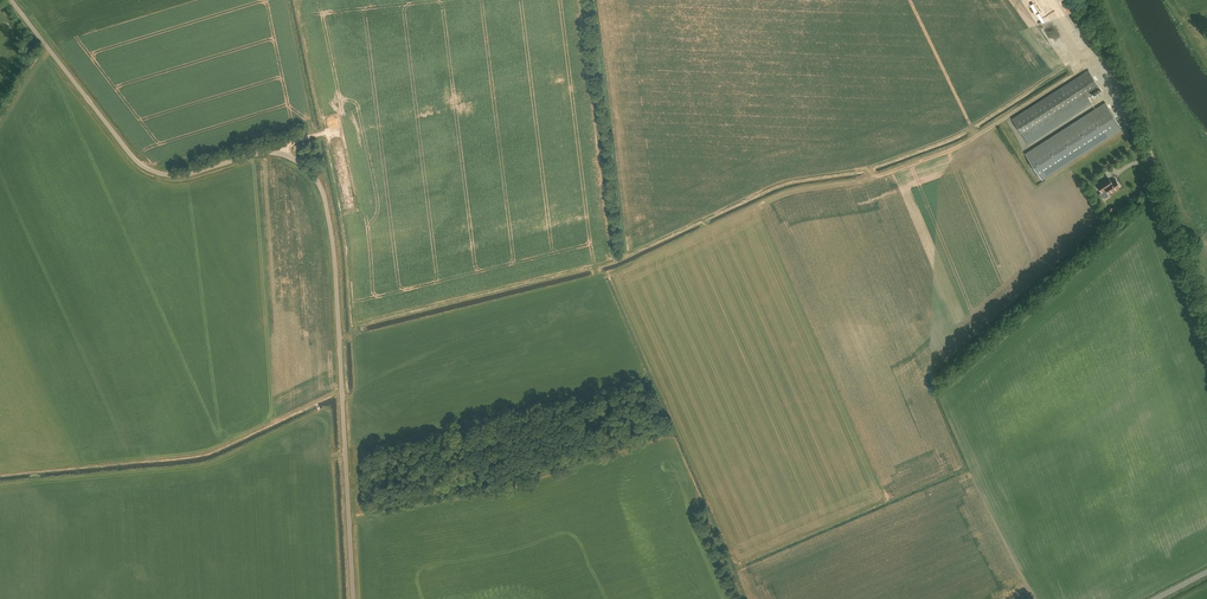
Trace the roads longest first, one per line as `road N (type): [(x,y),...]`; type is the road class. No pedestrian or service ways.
road 1 (unclassified): [(354,598),(334,249),(314,175),(276,154),(200,172),(161,170),(14,0)]
road 2 (unclassified): [(1206,320),(1094,0)]

